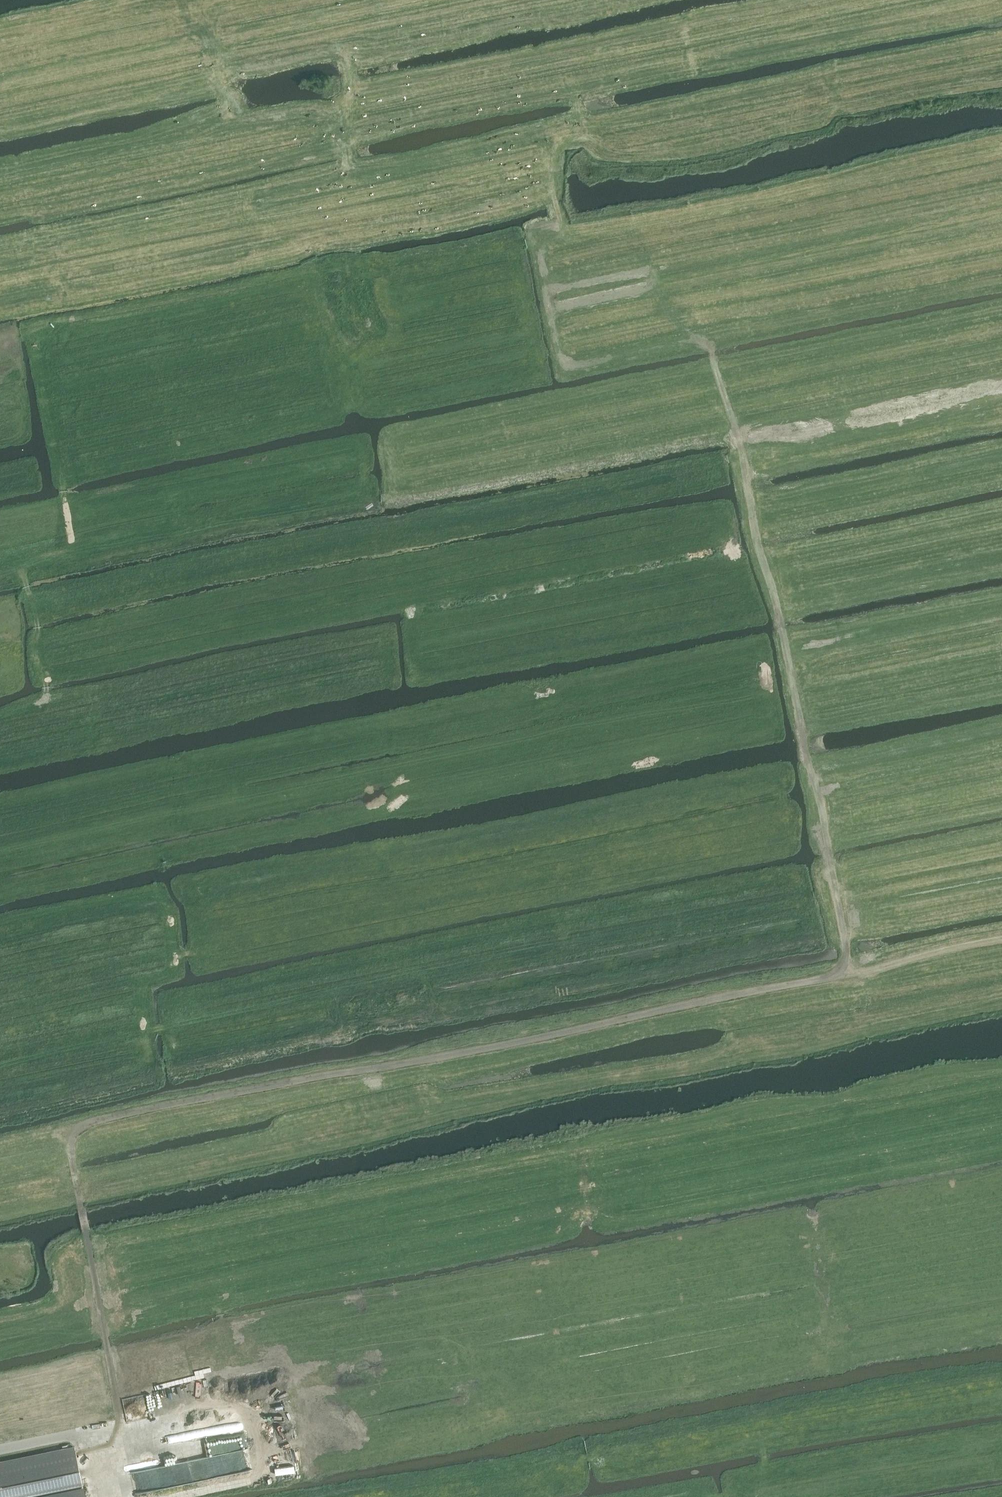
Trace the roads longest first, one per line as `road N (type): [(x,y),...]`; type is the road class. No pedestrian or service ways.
road 1 (track): [(844,972),(89,1122),(72,1136),(72,1156),(118,1426),(0,1448)]
road 2 (track): [(1001,941),(844,972),(824,807),(754,531),(738,432),(708,348)]

